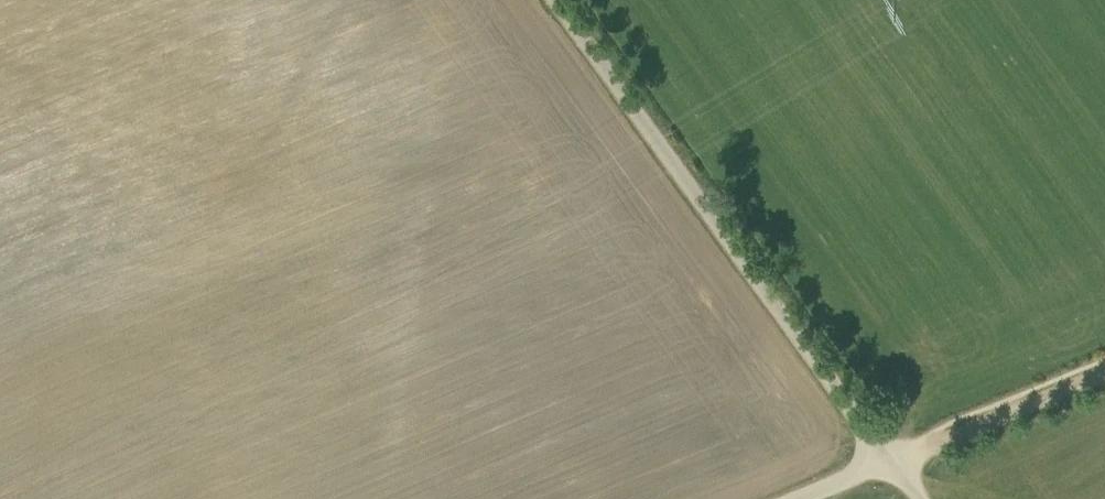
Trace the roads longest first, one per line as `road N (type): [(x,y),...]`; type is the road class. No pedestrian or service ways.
road 1 (unclassified): [(890,462),(558,0)]
road 2 (track): [(1104,374),(890,462)]

